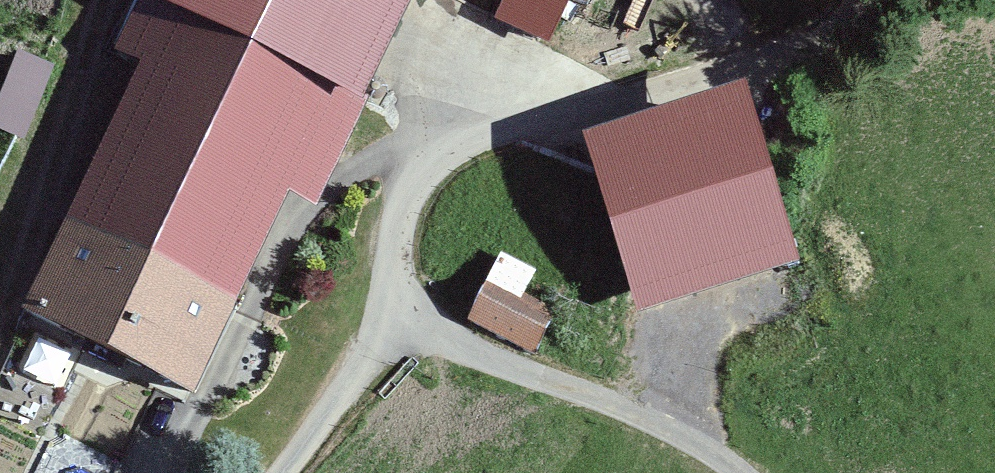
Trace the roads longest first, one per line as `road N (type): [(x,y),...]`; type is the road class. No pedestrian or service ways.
road 1 (track): [(867,0),(792,52),(452,149),(414,183),(394,235),(393,305),(423,334),(607,402),(736,472)]
road 2 (track): [(403,314),(282,472)]

